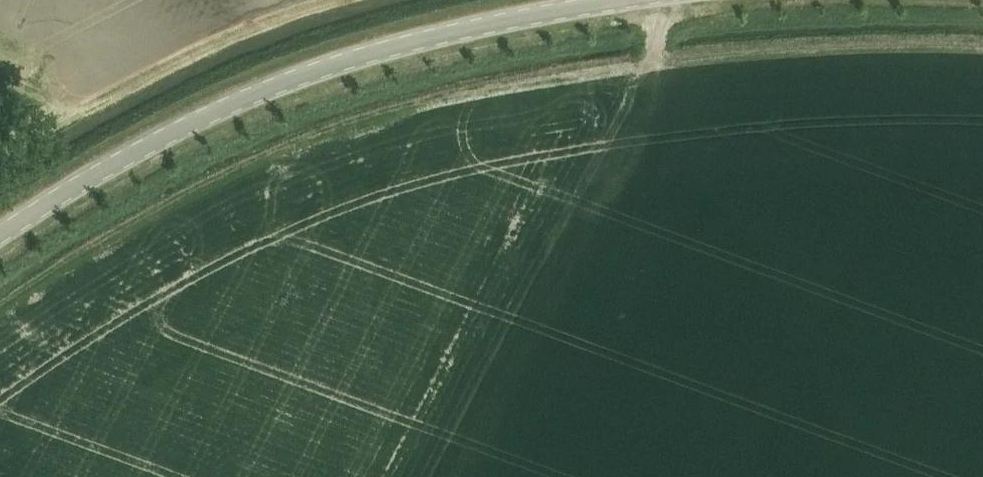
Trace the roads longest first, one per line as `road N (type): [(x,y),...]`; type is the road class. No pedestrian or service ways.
road 1 (tertiary): [(625,0),(477,28),(271,88),(109,168),(0,234)]

